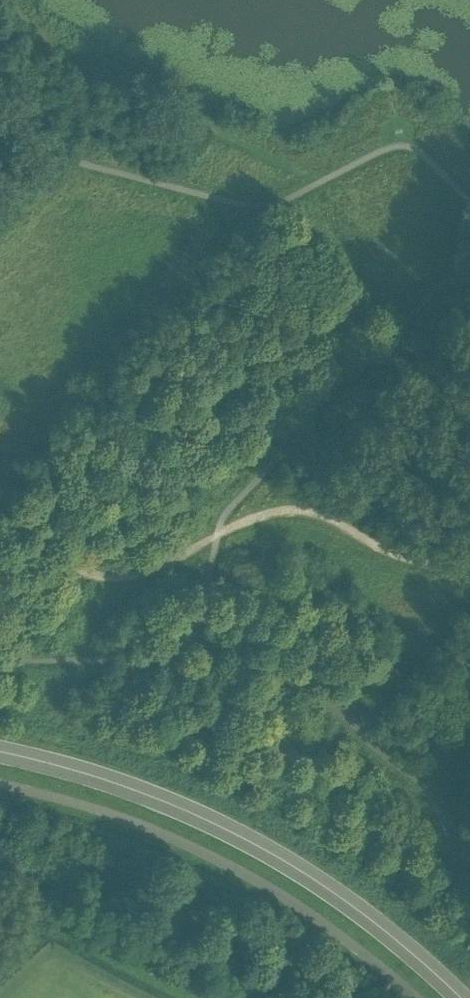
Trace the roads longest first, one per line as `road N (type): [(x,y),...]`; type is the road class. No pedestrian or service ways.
road 1 (unclassified): [(0,755),(101,778),(265,850),(356,904),(458,997)]

